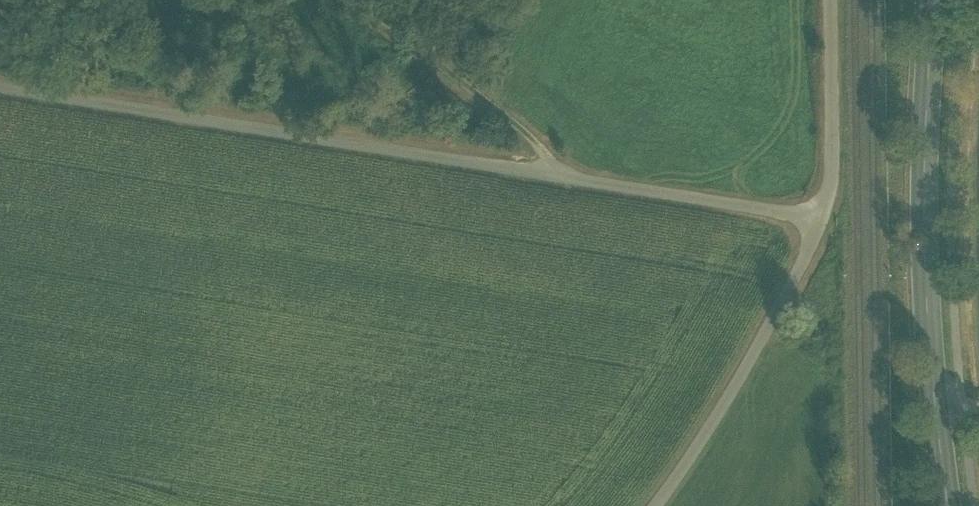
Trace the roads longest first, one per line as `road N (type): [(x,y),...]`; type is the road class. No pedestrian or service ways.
road 1 (unclassified): [(820,220),(0,89)]
road 2 (primary): [(946,505),(926,289),(936,0)]
road 3 (unclassified): [(655,505),(802,272),(820,220)]
road 4 (track): [(351,0),(567,181)]
road 5 (unclassified): [(820,220),(834,165),(830,0)]

